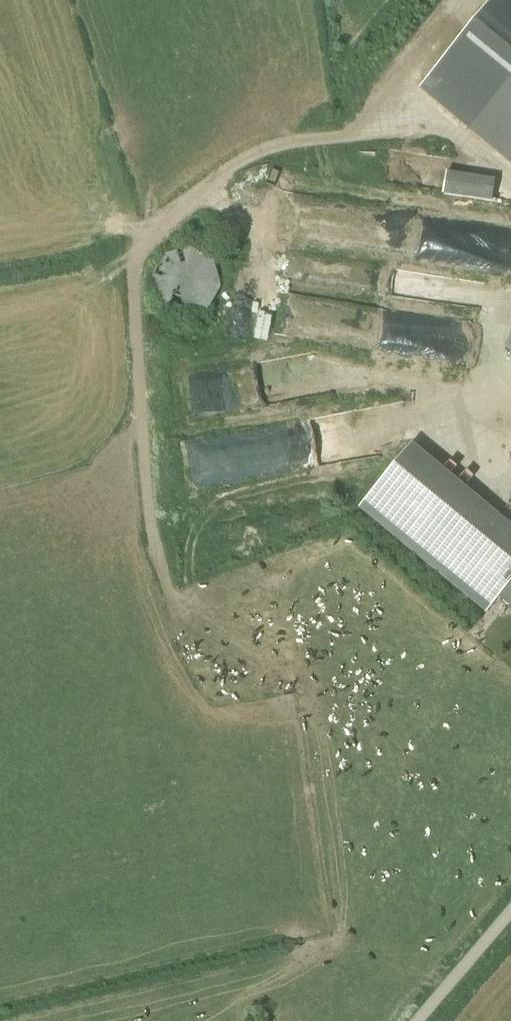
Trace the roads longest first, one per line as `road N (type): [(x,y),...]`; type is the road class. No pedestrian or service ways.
road 1 (track): [(150,536),(137,254),(245,160),(271,147),(382,129),(408,97)]
road 2 (track): [(315,923),(348,932),(444,990)]
road 3 (unclassified): [(417,1020),(510,911)]

